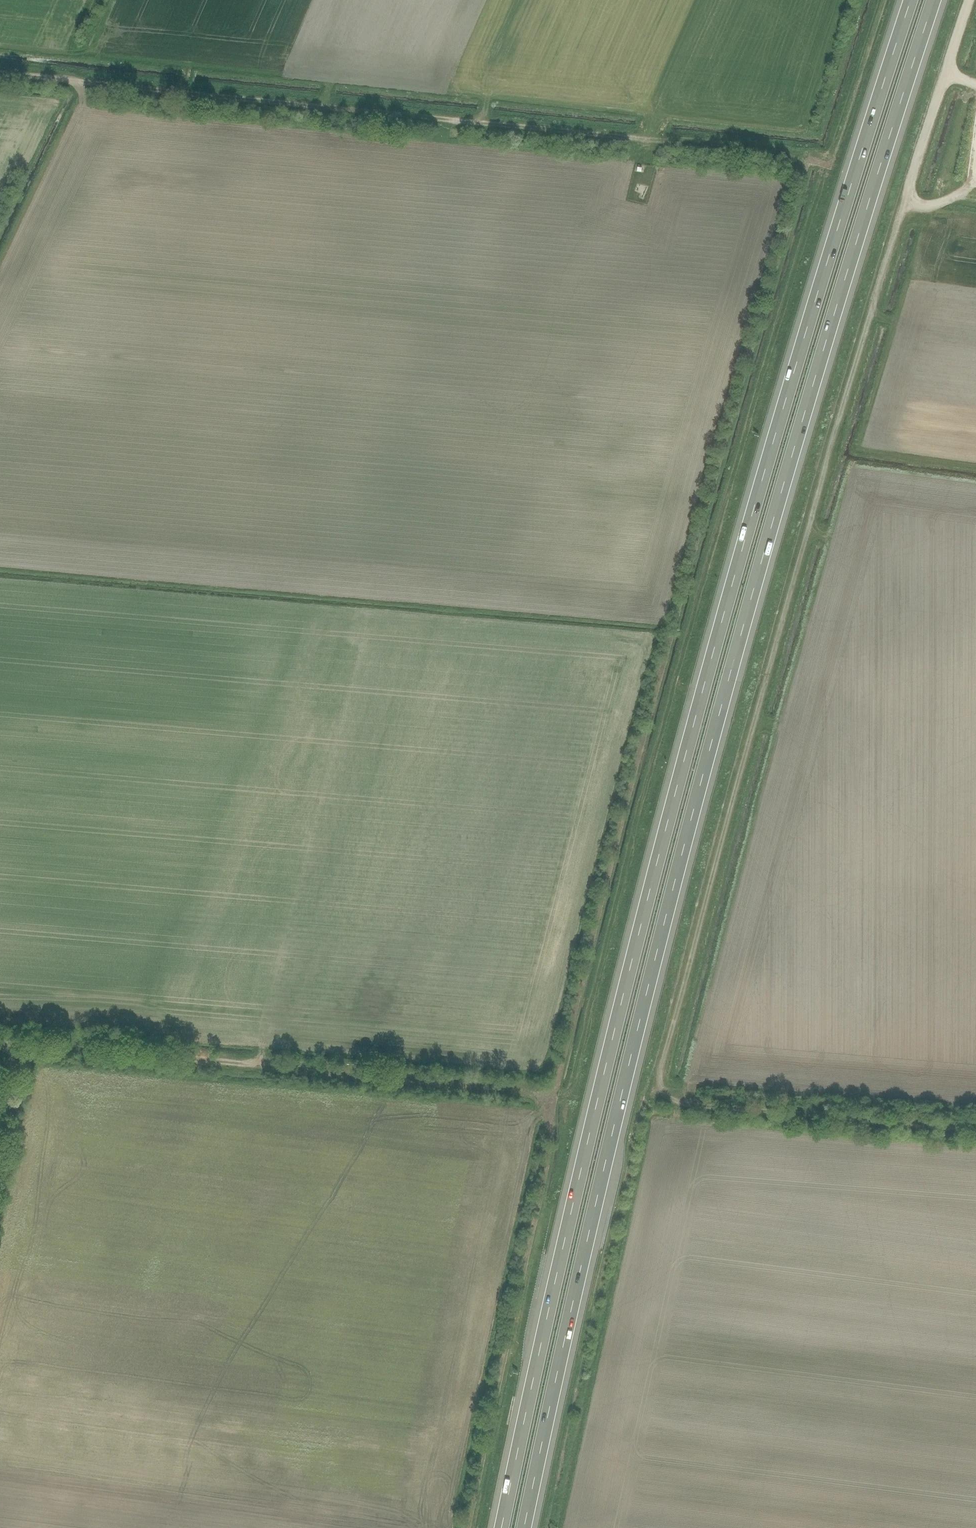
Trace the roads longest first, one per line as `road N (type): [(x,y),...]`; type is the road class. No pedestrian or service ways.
road 1 (motorway): [(913,0),(763,477),(656,867),(504,1527)]
road 2 (motorway): [(527,1527),(676,875),(782,490),(935,0)]
road 3 (track): [(972,0),(823,489),(662,1074),(669,1097),(975,1126)]
road 4 (track): [(673,143),(0,74)]

